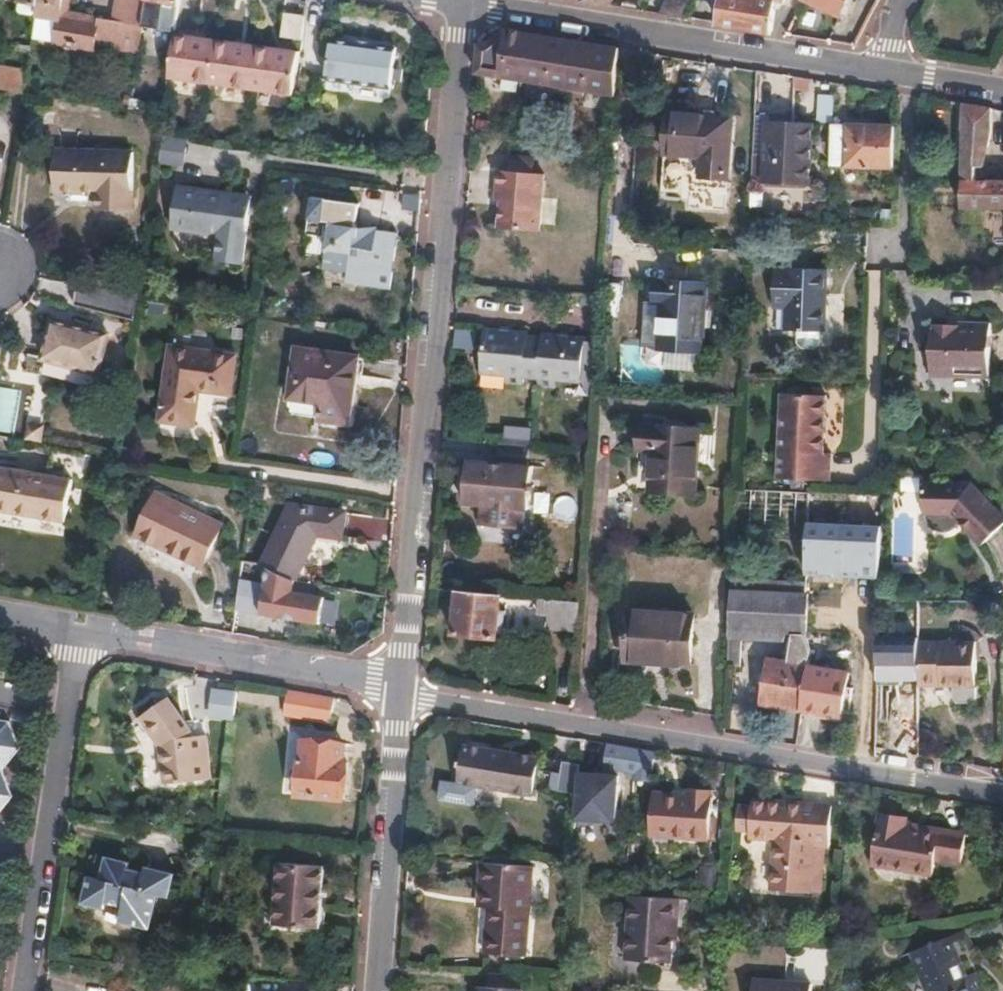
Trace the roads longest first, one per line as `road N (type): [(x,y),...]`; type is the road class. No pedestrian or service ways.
road 1 (residential): [(466,0),(402,694)]
road 2 (residential): [(402,694),(1002,799)]
road 3 (residential): [(29,990),(86,636)]
road 4 (residential): [(86,636),(402,694)]
road 5 (residential): [(466,0),(774,51)]
road 6 (residential): [(402,694),(379,990)]
road 7 (residential): [(774,51),(1002,85)]

